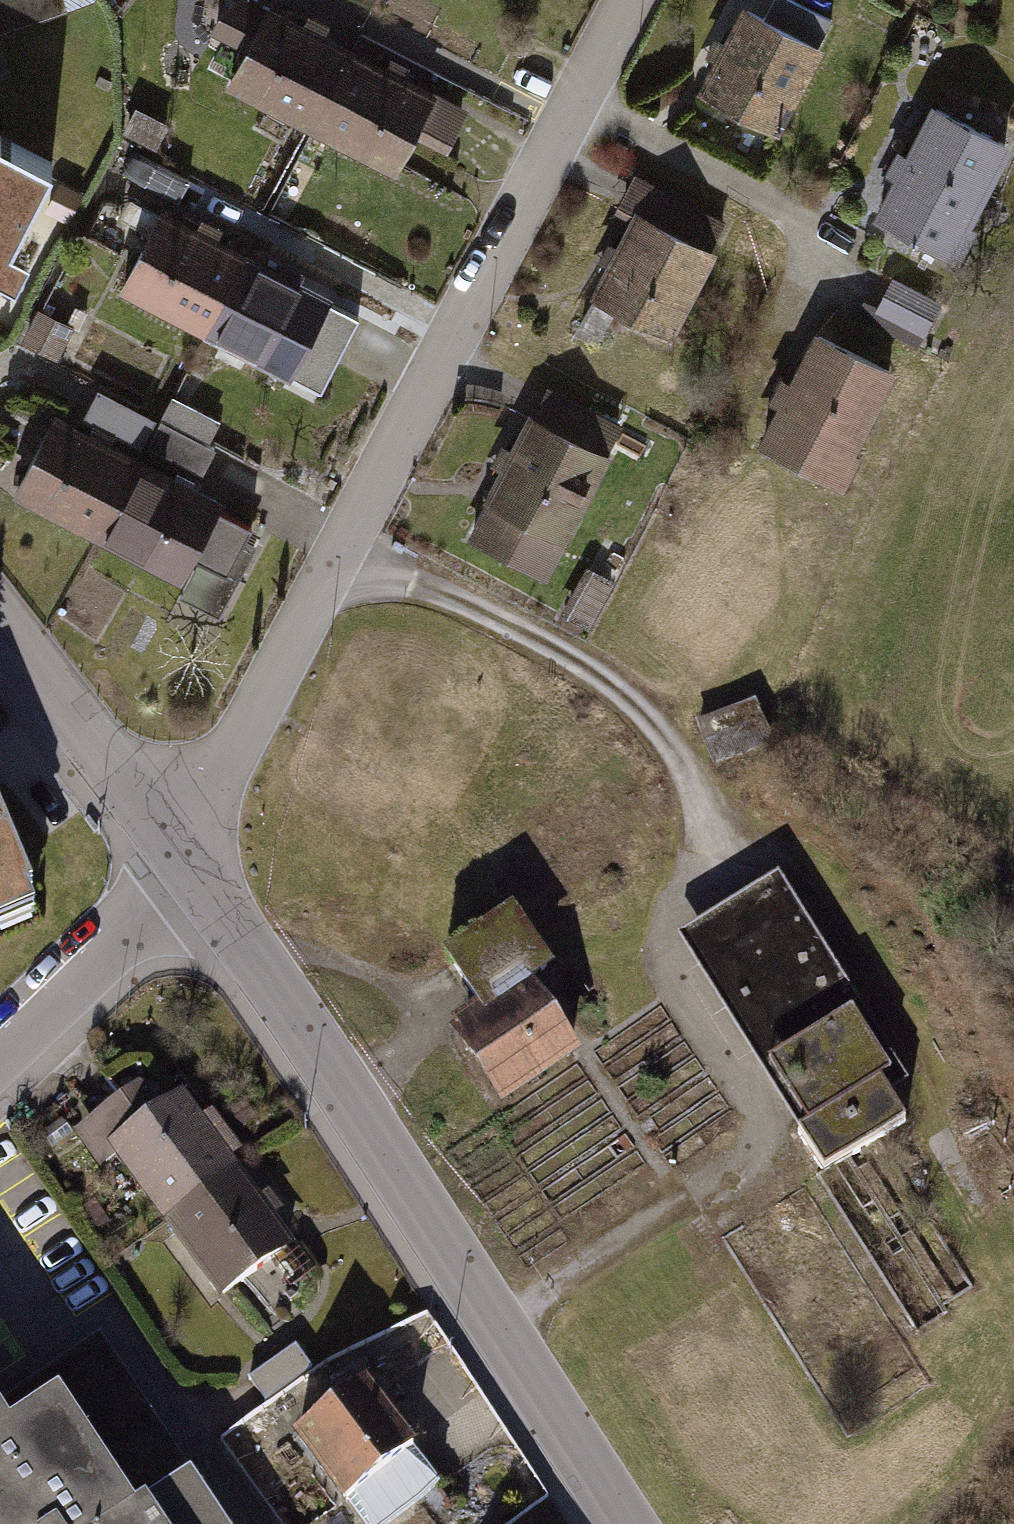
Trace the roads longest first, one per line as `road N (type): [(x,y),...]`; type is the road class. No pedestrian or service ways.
road 1 (residential): [(181,873),(628,0)]
road 2 (residential): [(181,873),(621,1523)]
road 3 (residential): [(0,625),(181,873)]
road 4 (residential): [(0,1064),(147,925),(181,873)]

